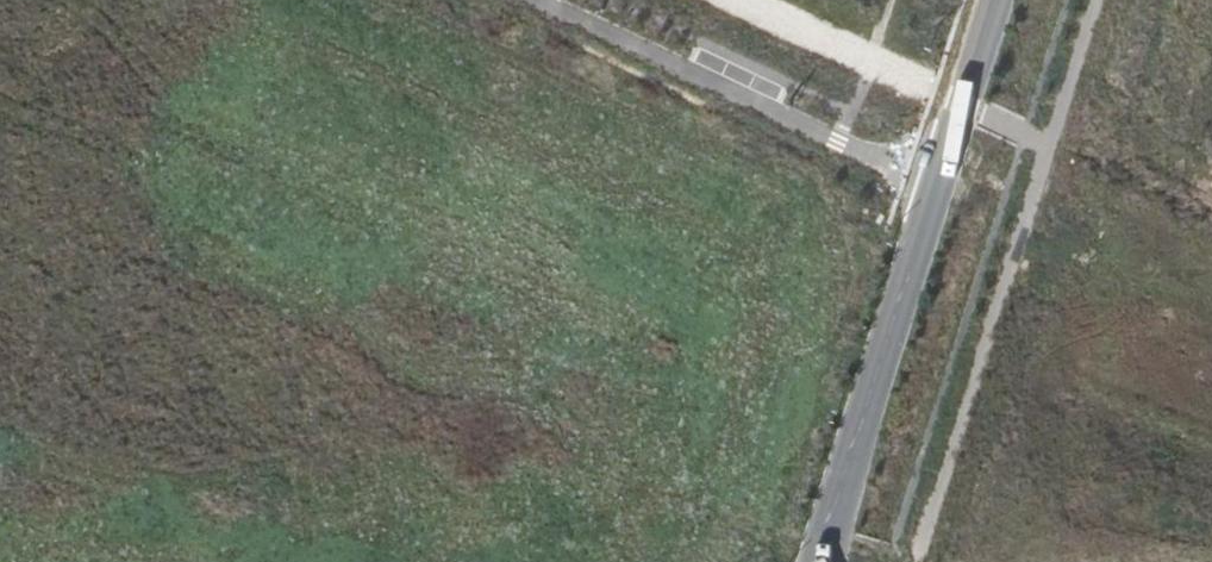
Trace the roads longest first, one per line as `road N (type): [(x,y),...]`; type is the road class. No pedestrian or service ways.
road 1 (residential): [(543,0),(938,189)]
road 2 (unclassified): [(938,189),(826,534)]
road 3 (unclassified): [(998,0),(938,189)]

